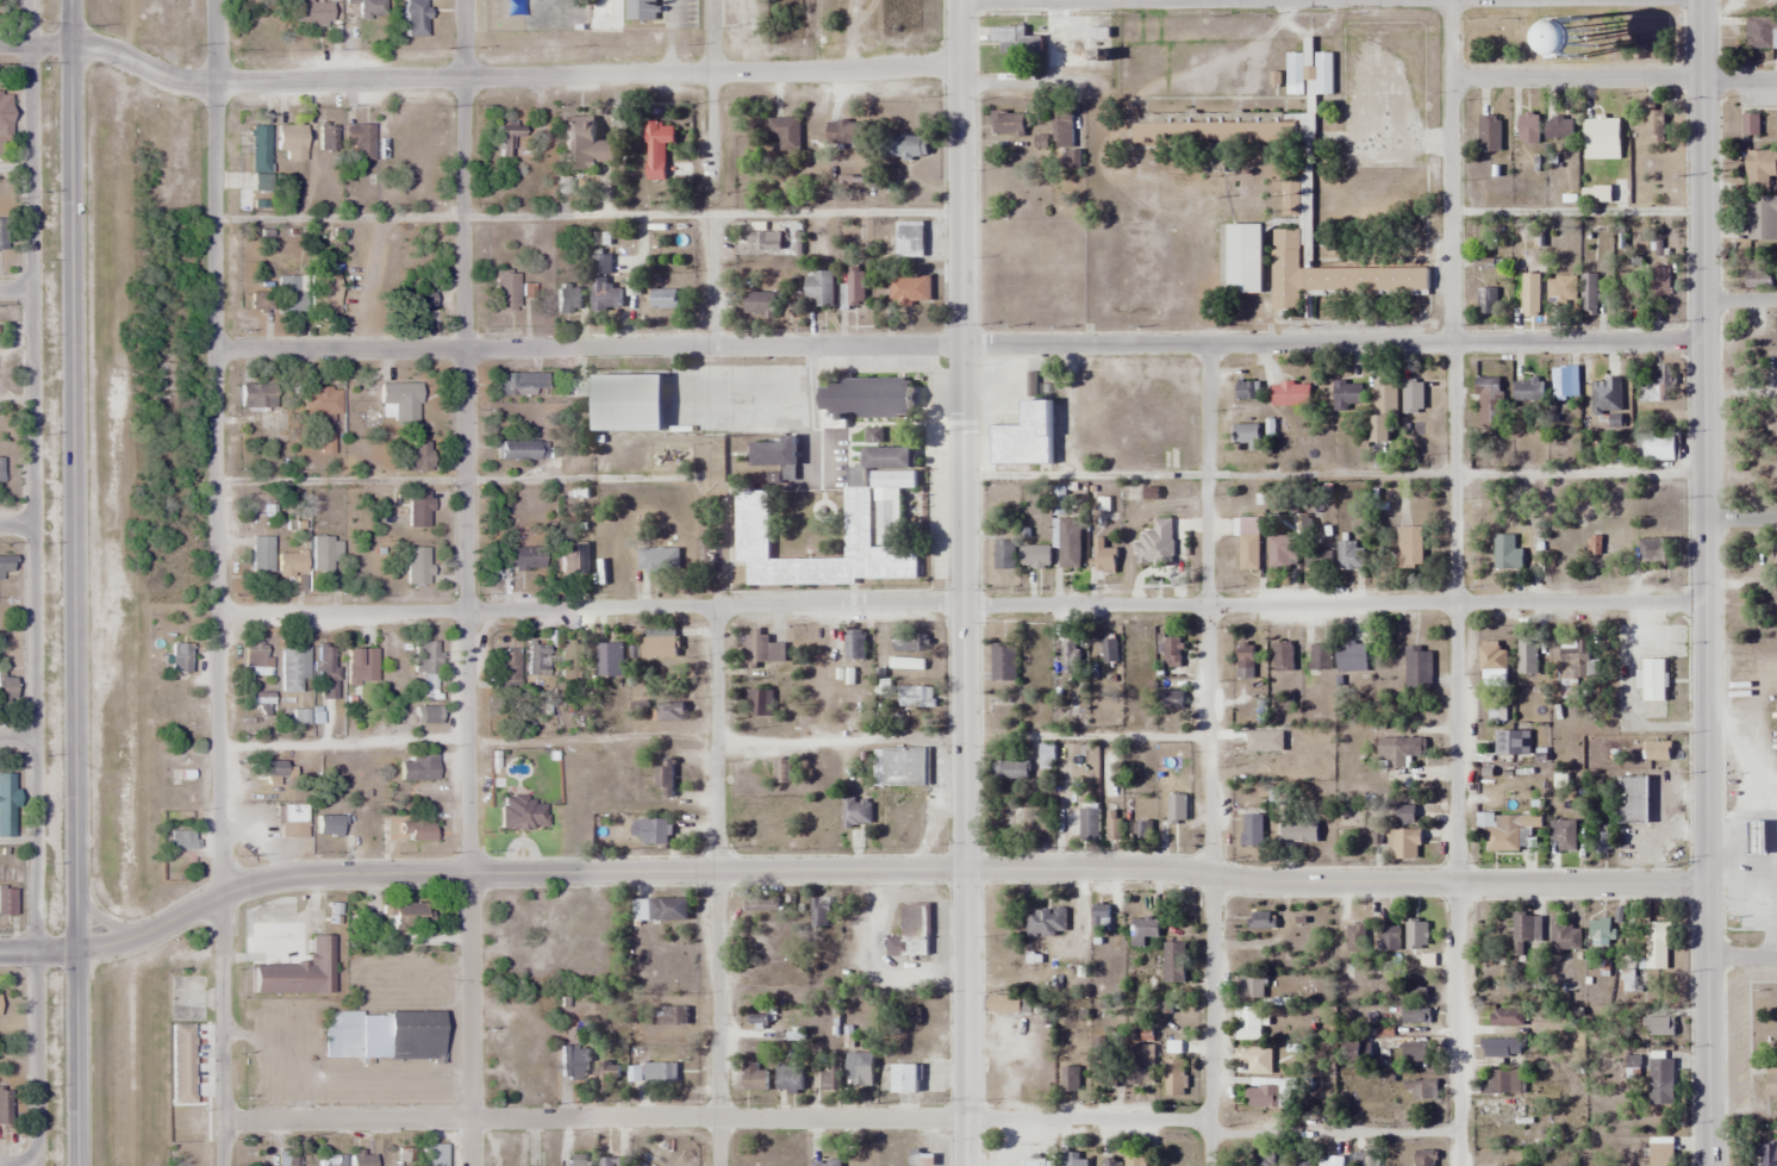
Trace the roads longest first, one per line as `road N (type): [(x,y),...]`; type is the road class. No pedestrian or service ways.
road 1 (tertiary): [(1706,884),(1255,883),(1170,869),(965,868),(291,873),(223,893)]
road 2 (residential): [(1703,600),(220,617)]
road 3 (residential): [(1702,342),(219,350)]
road 4 (tertiary): [(78,1165),(70,0)]
road 5 (tertiary): [(967,1165),(960,0)]
road 6 (residential): [(1458,1165),(1451,0)]
road 7 (secondary): [(1707,1165),(1700,0)]
road 8 (residential): [(223,1165),(217,0)]
road 9 (residential): [(469,1165),(464,0)]
road 10 (residential): [(30,1156),(39,1137),(29,0)]
road 11 (residential): [(223,1122),(1208,1120)]
road 12 (residential): [(960,64),(193,81),(102,46),(30,43)]
road 13 (residential): [(1209,1165),(1207,344)]
road 14 (residential): [(1700,0),(960,2)]
road 15 (residential): [(720,1165),(716,610)]
road 16 (residential): [(1776,77),(1452,77)]
road 17 (residential): [(1458,1131),(1210,1133)]
road 18 (tertiary): [(0,951),(112,943),(223,893)]
road 19 (residential): [(711,173),(711,0)]
road 20 (residential): [(712,348),(711,222)]

